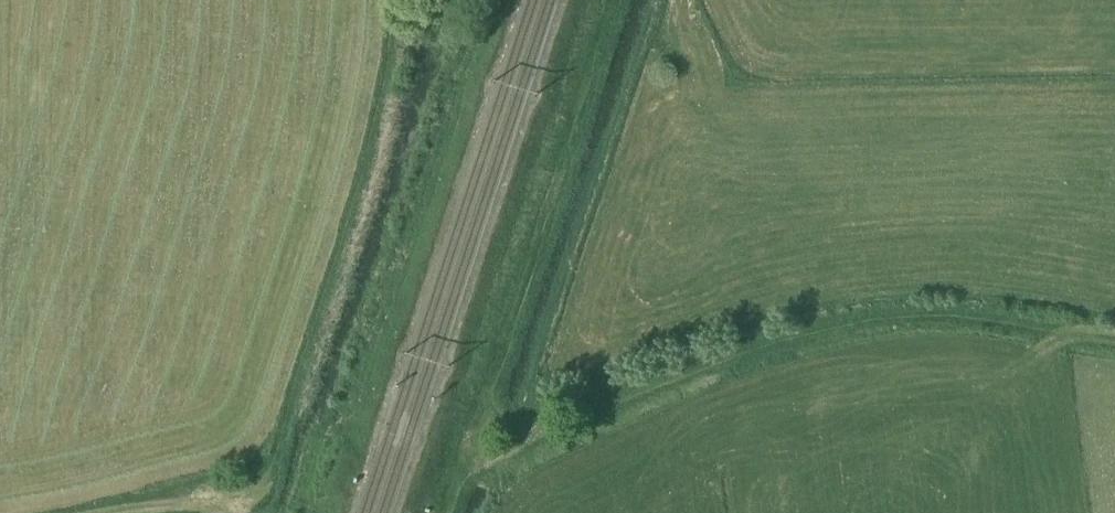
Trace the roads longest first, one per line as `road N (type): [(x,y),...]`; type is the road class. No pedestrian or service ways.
road 1 (track): [(1114,342),(971,320),(860,325),(738,357),(506,442)]

